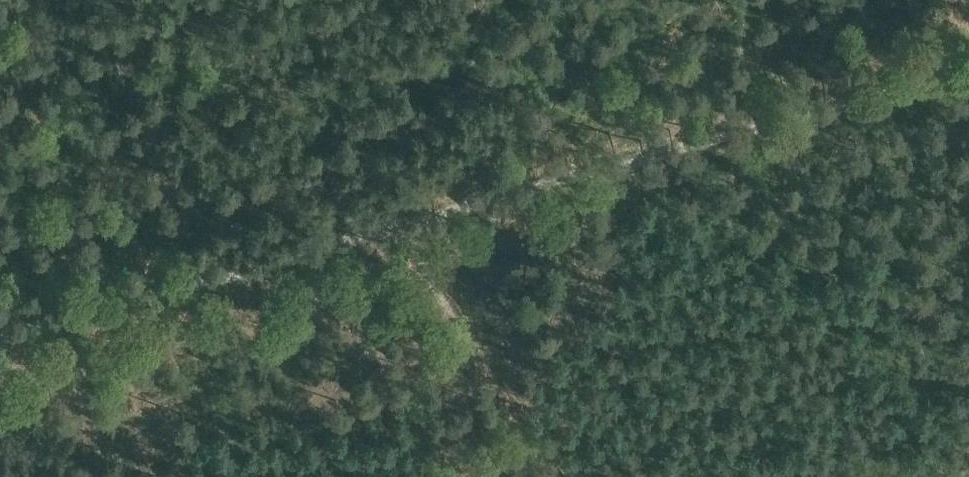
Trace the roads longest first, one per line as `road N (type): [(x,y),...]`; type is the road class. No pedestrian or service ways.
road 1 (track): [(968,63),(889,95),(0,335)]
road 2 (track): [(566,476),(420,259),(409,223)]

